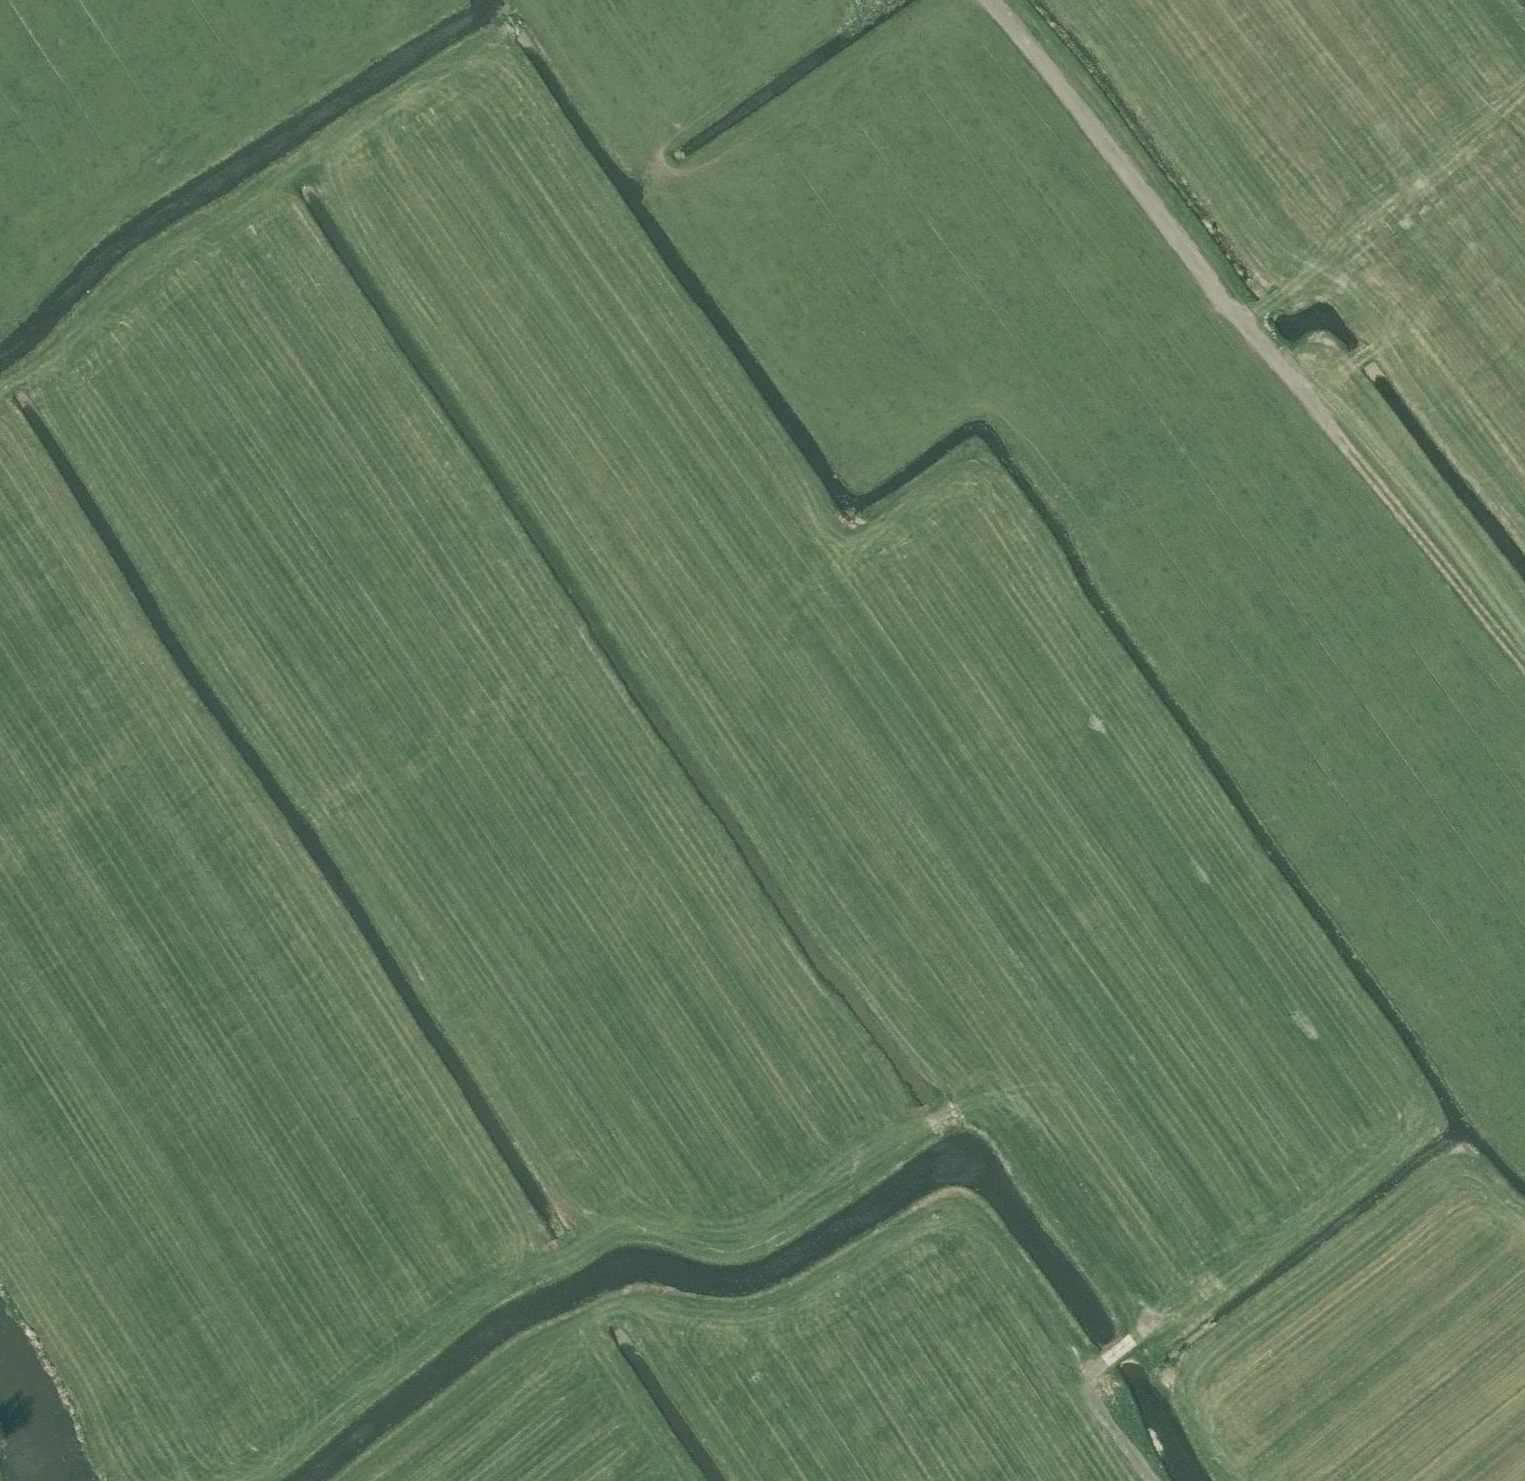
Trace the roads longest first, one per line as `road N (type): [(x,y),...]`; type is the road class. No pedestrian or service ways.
road 1 (track): [(986,0),(1524,667)]

